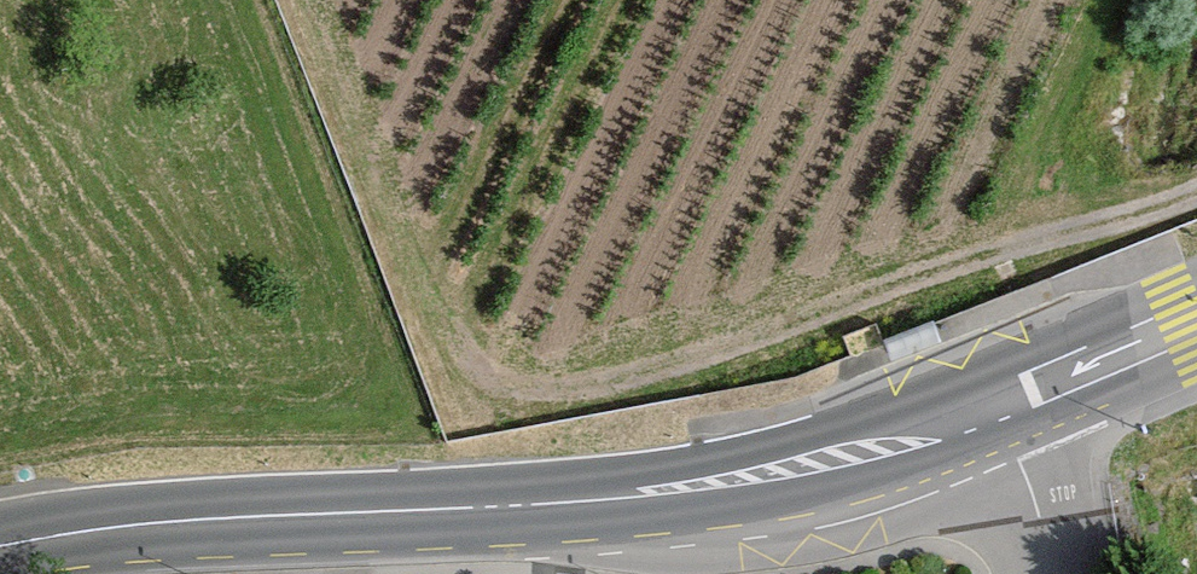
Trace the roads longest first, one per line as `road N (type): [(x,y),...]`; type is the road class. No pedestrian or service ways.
road 1 (tertiary): [(1196,321),(1007,402),(818,463),(638,491),(142,526),(0,545)]
road 2 (track): [(1196,171),(579,389),(481,392),(310,0)]

